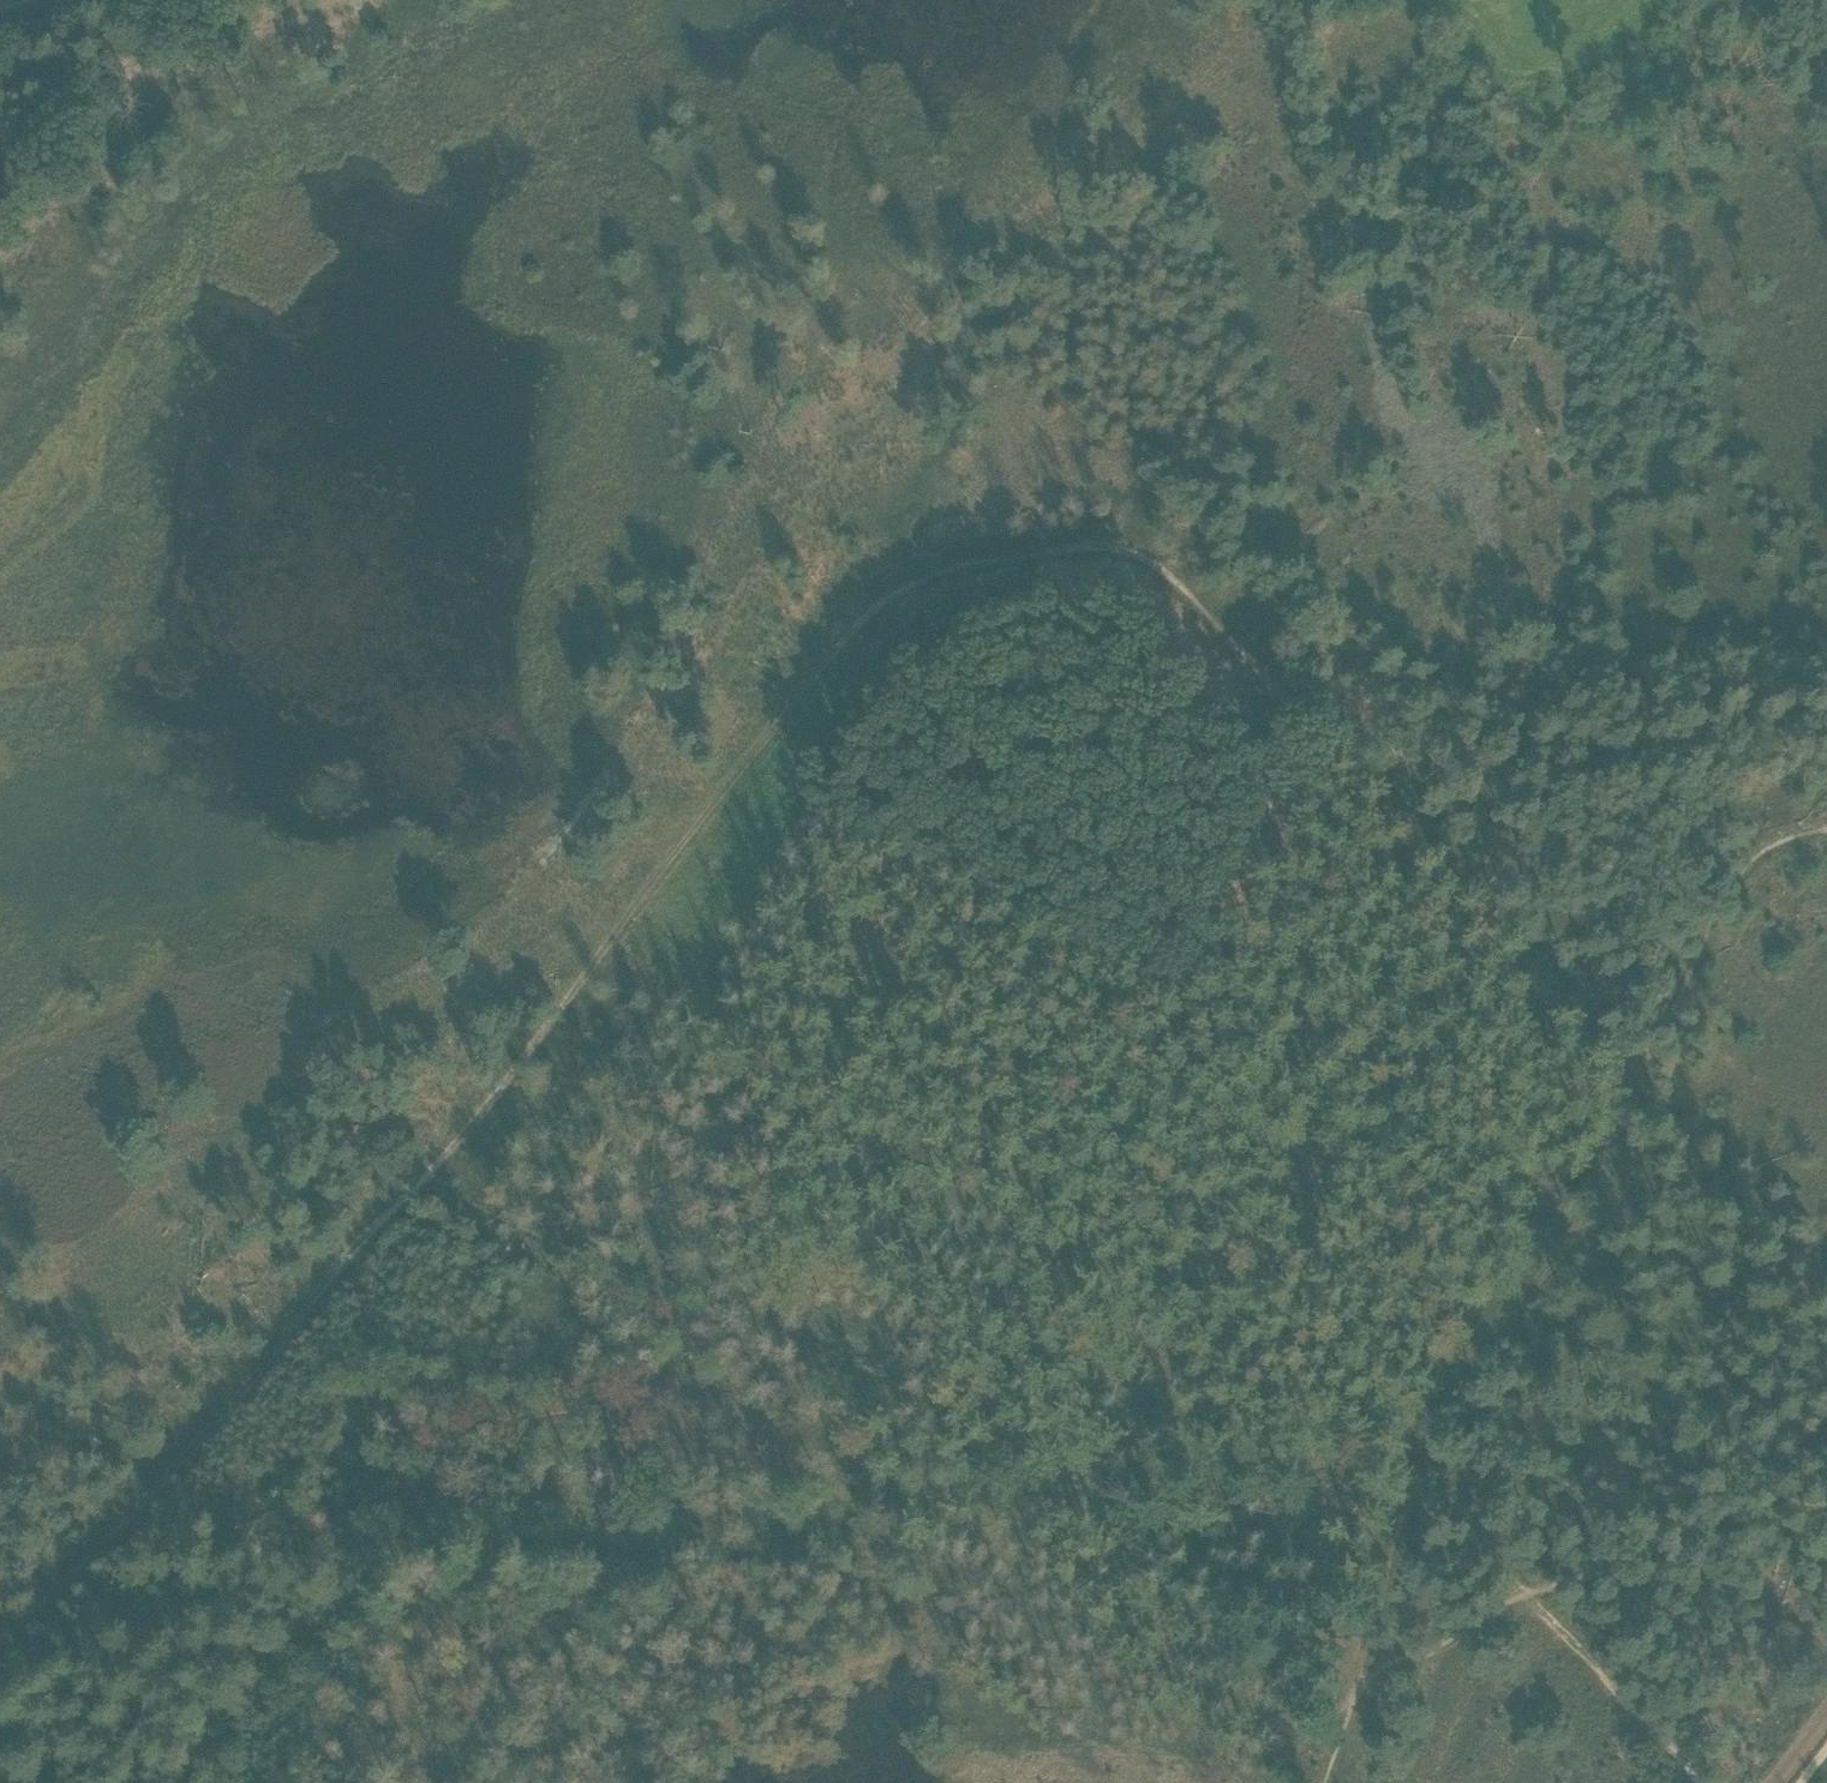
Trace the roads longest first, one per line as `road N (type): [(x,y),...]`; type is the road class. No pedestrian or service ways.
road 1 (track): [(0,1622),(189,1414),(856,616),(949,547),(1131,531),(1196,571),(1283,646),(1414,803),(1479,895),(1545,955),(1572,1021),(1628,1081)]
road 2 (track): [(1628,1081),(1616,1146),(1589,1221),(1519,1305),(1447,1352),(1424,1395),(1355,1693),(1323,1782)]
road 3 (track): [(1826,827),(1777,843),(1729,887),(1692,957),(1674,1012),(1628,1081)]
road 4 (track): [(0,42),(123,0)]

